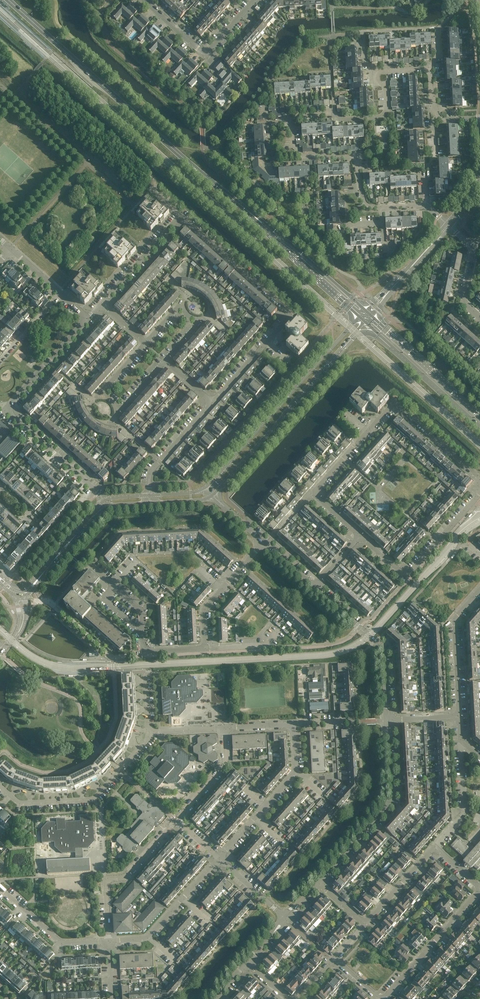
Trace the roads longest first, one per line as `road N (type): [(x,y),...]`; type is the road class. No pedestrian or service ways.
road 1 (secondary): [(255,219),(7,0)]
road 2 (tertiary): [(360,317),(207,488)]
road 3 (tertiary): [(213,496),(357,333)]
road 4 (residential): [(0,786),(20,803),(94,798),(149,731)]
road 5 (residential): [(266,341),(290,315),(181,216)]
road 6 (residential): [(479,490),(405,577),(360,536)]
road 7 (residential): [(389,737),(393,798),(318,882)]
road 8 (residential): [(220,858),(297,773),(295,723)]
road 9 (residential): [(110,941),(106,878),(126,877),(176,820)]
road 10 (residential): [(291,122),(292,147),(305,158),(357,157),(365,203),(382,207)]
road 11 (residential): [(165,360),(121,408),(102,392),(146,342)]
road 12 (residential): [(368,431),(395,404),(479,481)]
road 13 (residential): [(145,0),(203,51),(256,0)]
road 14 (secondary): [(479,417),(372,316)]
road 15 (secondary): [(255,219),(360,317)]
road 16 (residential): [(383,998),(479,892)]
road 17 (secondary): [(365,310),(255,219)]
road 18 (residential): [(291,118),(385,117),(384,89),(374,73)]
road 19 (secondary): [(378,336),(479,428)]
road 20 (residential): [(459,716),(455,620),(479,590)]
road 21 (residential): [(104,503),(5,412)]
road 22 (residential): [(0,889),(62,942),(110,941)]
road 23 (residential): [(146,342),(181,305),(198,321),(165,360)]
road 24 (tertiary): [(20,596),(104,503)]
road 25 (residential): [(5,412),(86,319)]

